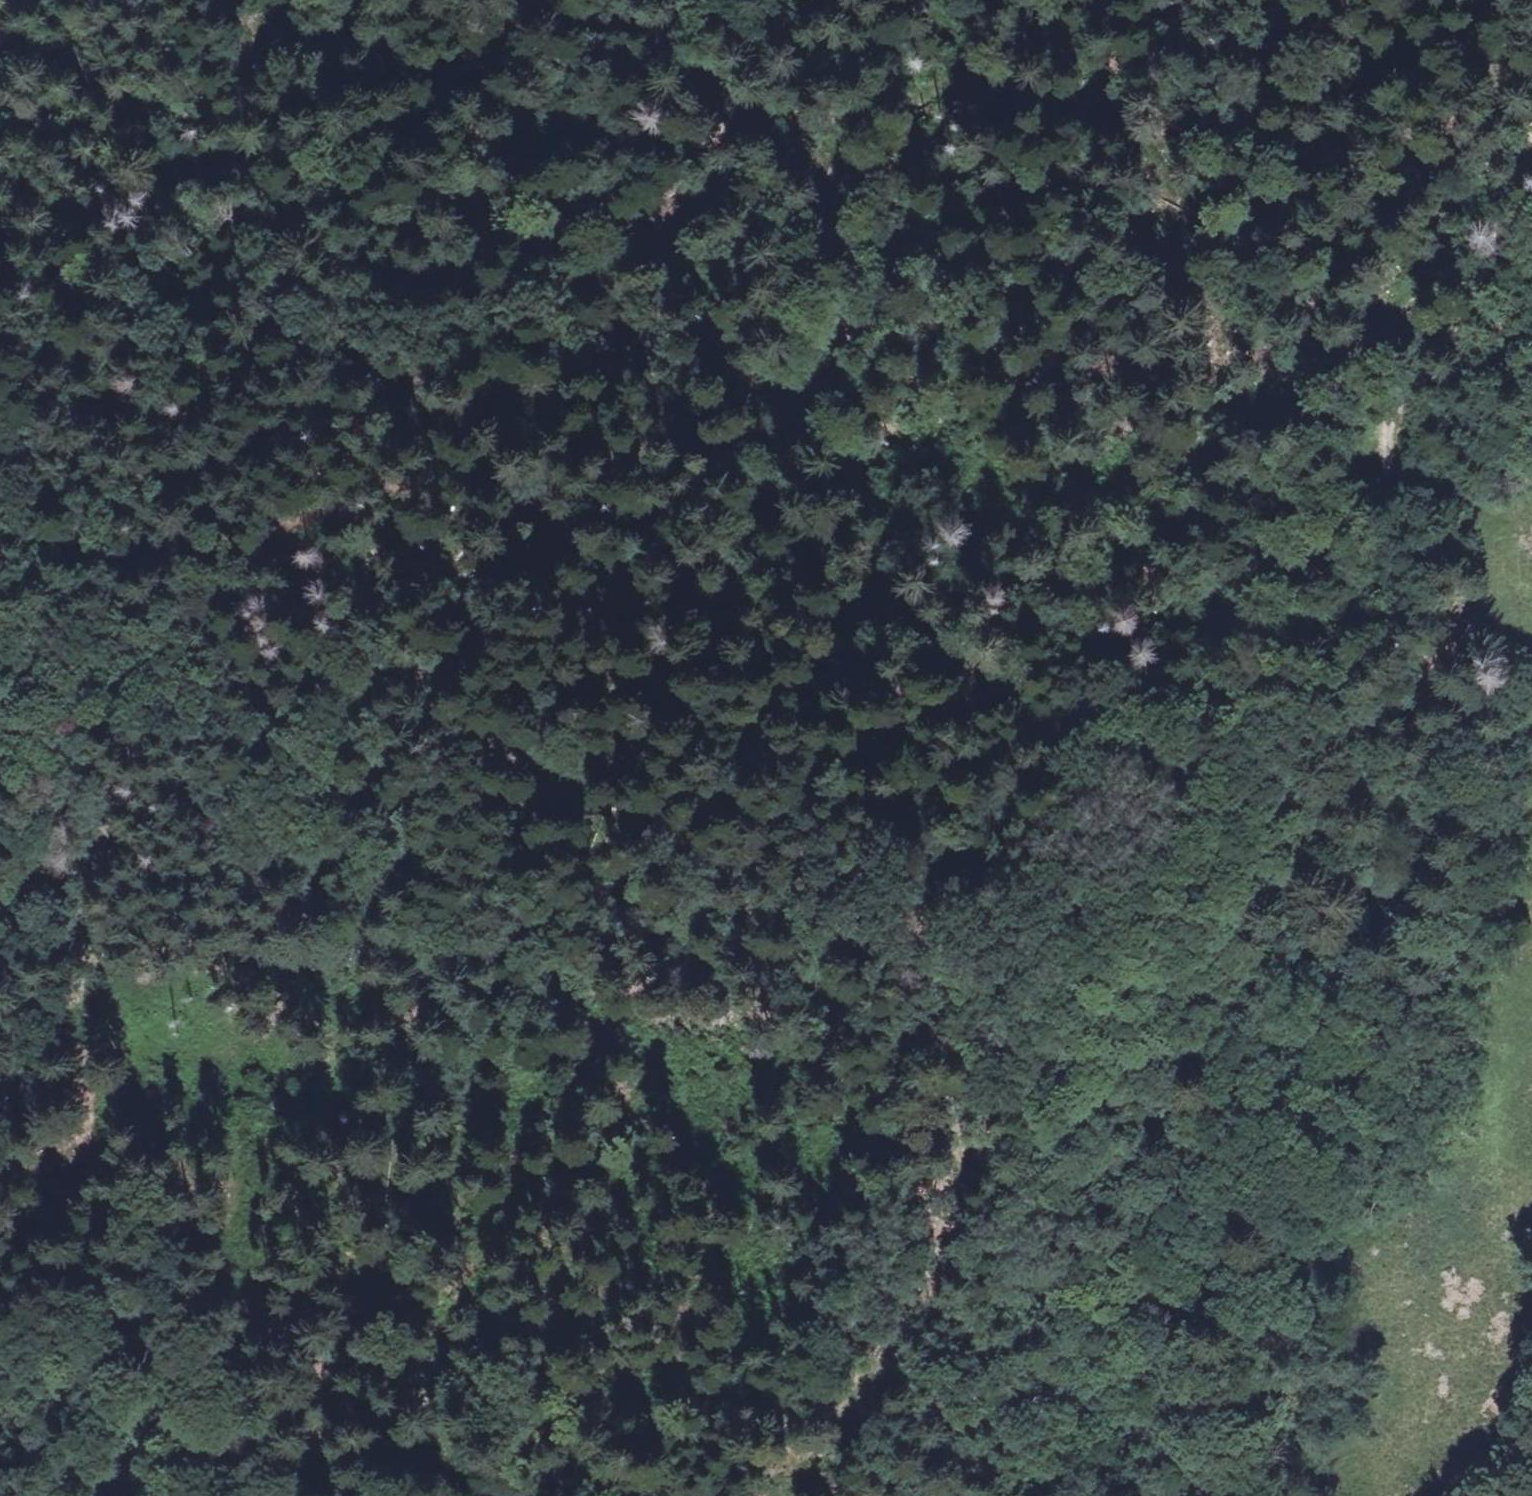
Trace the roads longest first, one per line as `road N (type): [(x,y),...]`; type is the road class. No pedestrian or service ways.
road 1 (track): [(796,1495),(867,1370),(928,1215),(942,1148),(941,1055),(928,966),(933,924),(955,883),(1033,788),(1213,695),(1315,579),(1360,503)]
road 2 (track): [(1360,503),(1531,176)]
road 3 (track): [(1531,506),(1489,510),(1449,494),(1390,447)]

